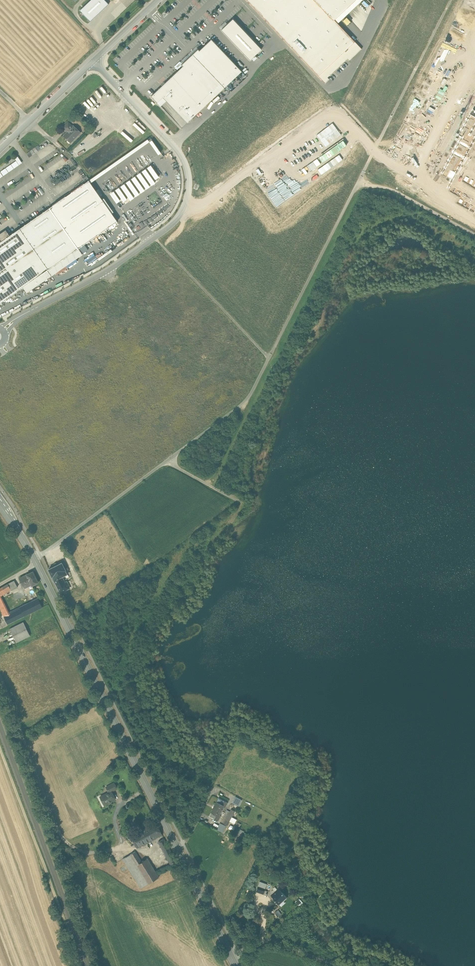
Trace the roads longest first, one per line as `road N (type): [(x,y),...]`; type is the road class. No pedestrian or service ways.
road 1 (track): [(37,561),(248,399),(354,191)]
road 2 (primary): [(37,561),(237,965)]
road 3 (residential): [(159,234),(254,335),(269,334),(370,145)]
road 4 (track): [(0,679),(61,834),(101,854),(128,845)]
road 5 (track): [(0,748),(81,965)]
road 6 (unclassified): [(94,60),(183,159),(185,203),(159,234)]
road 7 (track): [(474,235),(396,191),(354,191)]
road 8 (unclassified): [(109,271),(4,330)]

